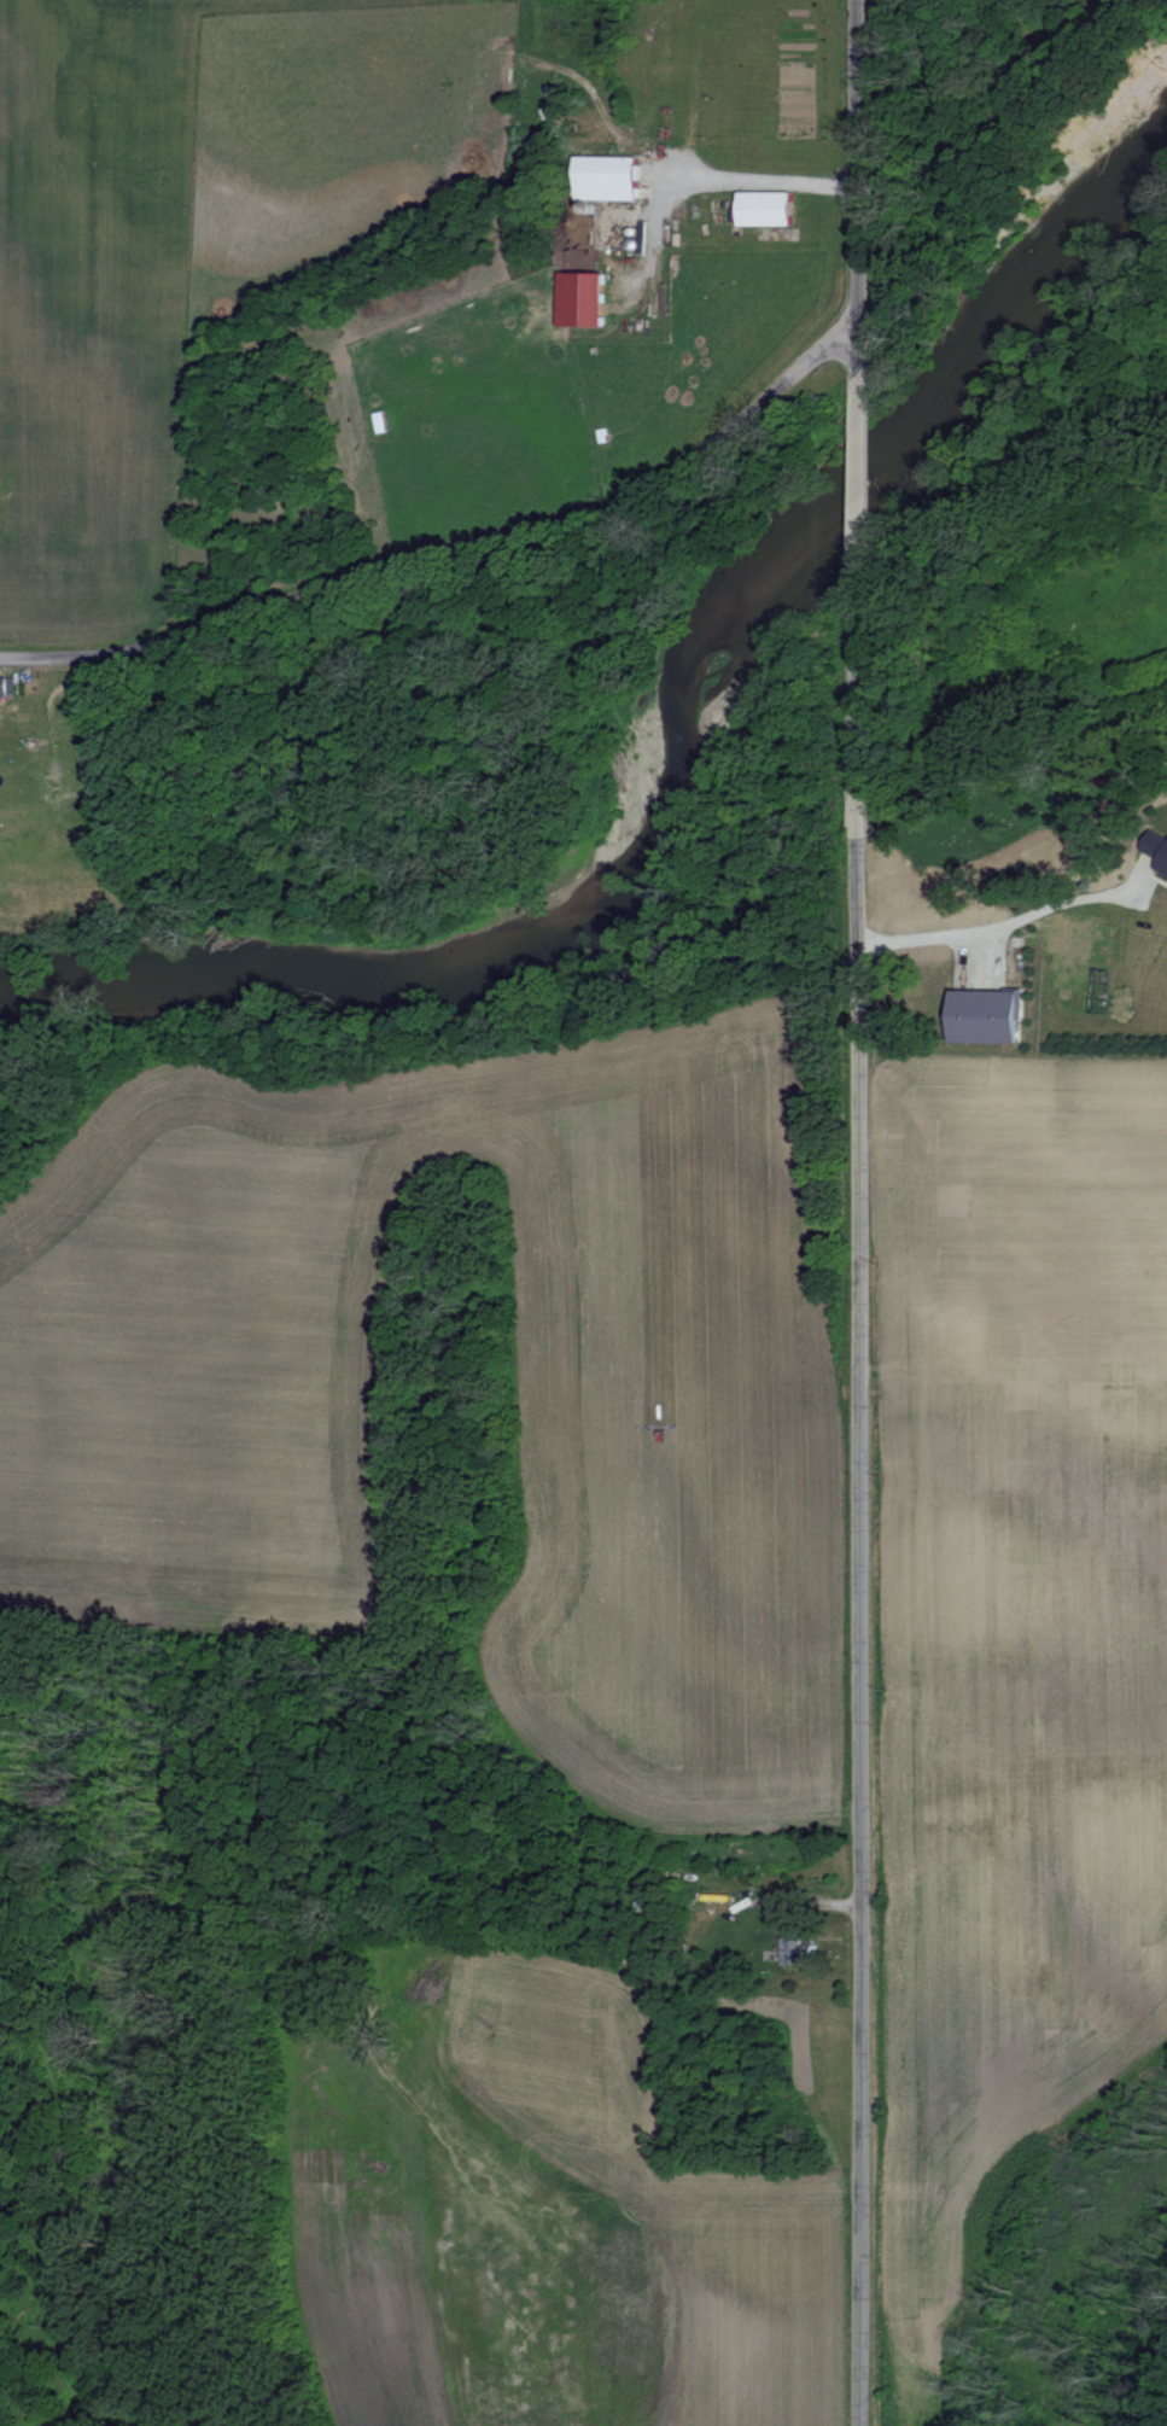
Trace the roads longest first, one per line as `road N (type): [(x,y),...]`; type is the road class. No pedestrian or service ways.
road 1 (residential): [(861,2425),(853,617)]
road 2 (residential): [(0,654),(91,655),(320,578),(612,505),(846,336)]
road 3 (residential): [(852,375),(848,0)]
road 4 (residential): [(853,617),(852,375)]

